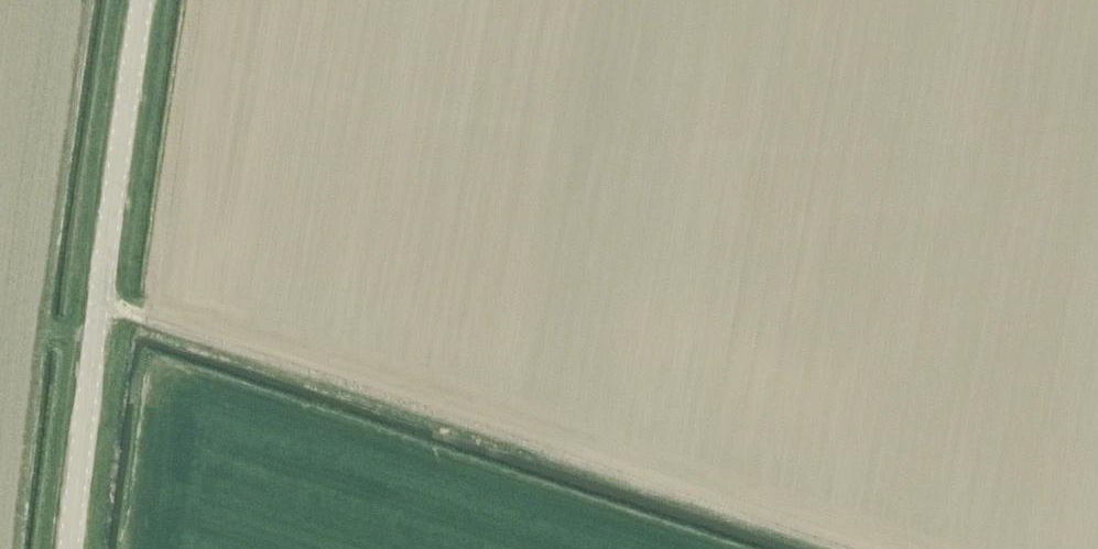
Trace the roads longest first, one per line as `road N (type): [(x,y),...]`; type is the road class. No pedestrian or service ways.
road 1 (tertiary): [(70,548),(142,0)]

